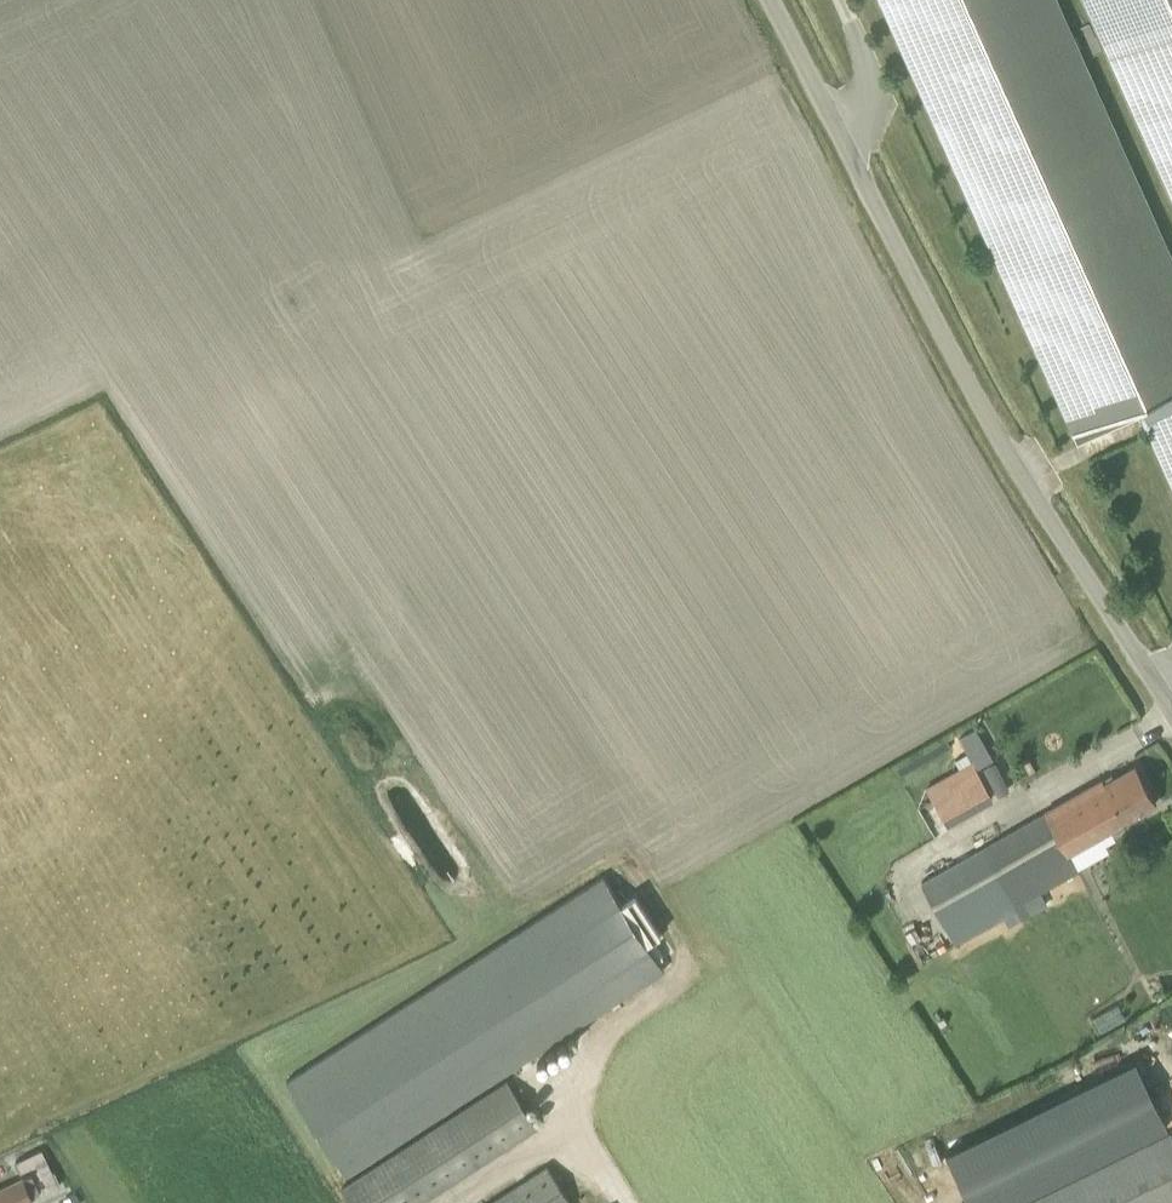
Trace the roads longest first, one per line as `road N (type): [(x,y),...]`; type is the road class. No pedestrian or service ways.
road 1 (unclassified): [(1171,707),(891,255),(762,0)]

